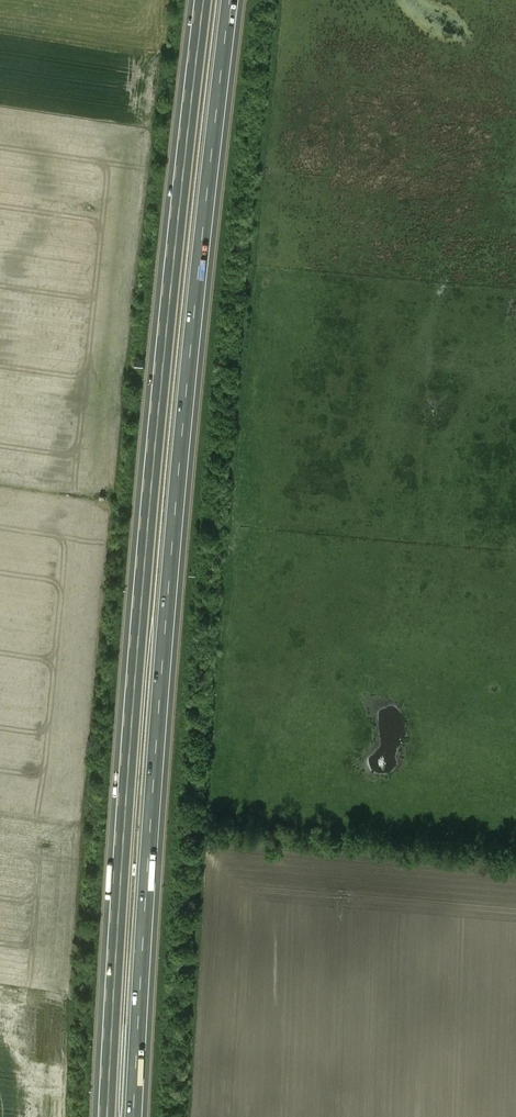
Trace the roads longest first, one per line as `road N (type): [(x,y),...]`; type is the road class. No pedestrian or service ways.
road 1 (motorway): [(206,0),(152,501),(106,1116)]
road 2 (motorway): [(135,1116),(177,502),(233,0)]

